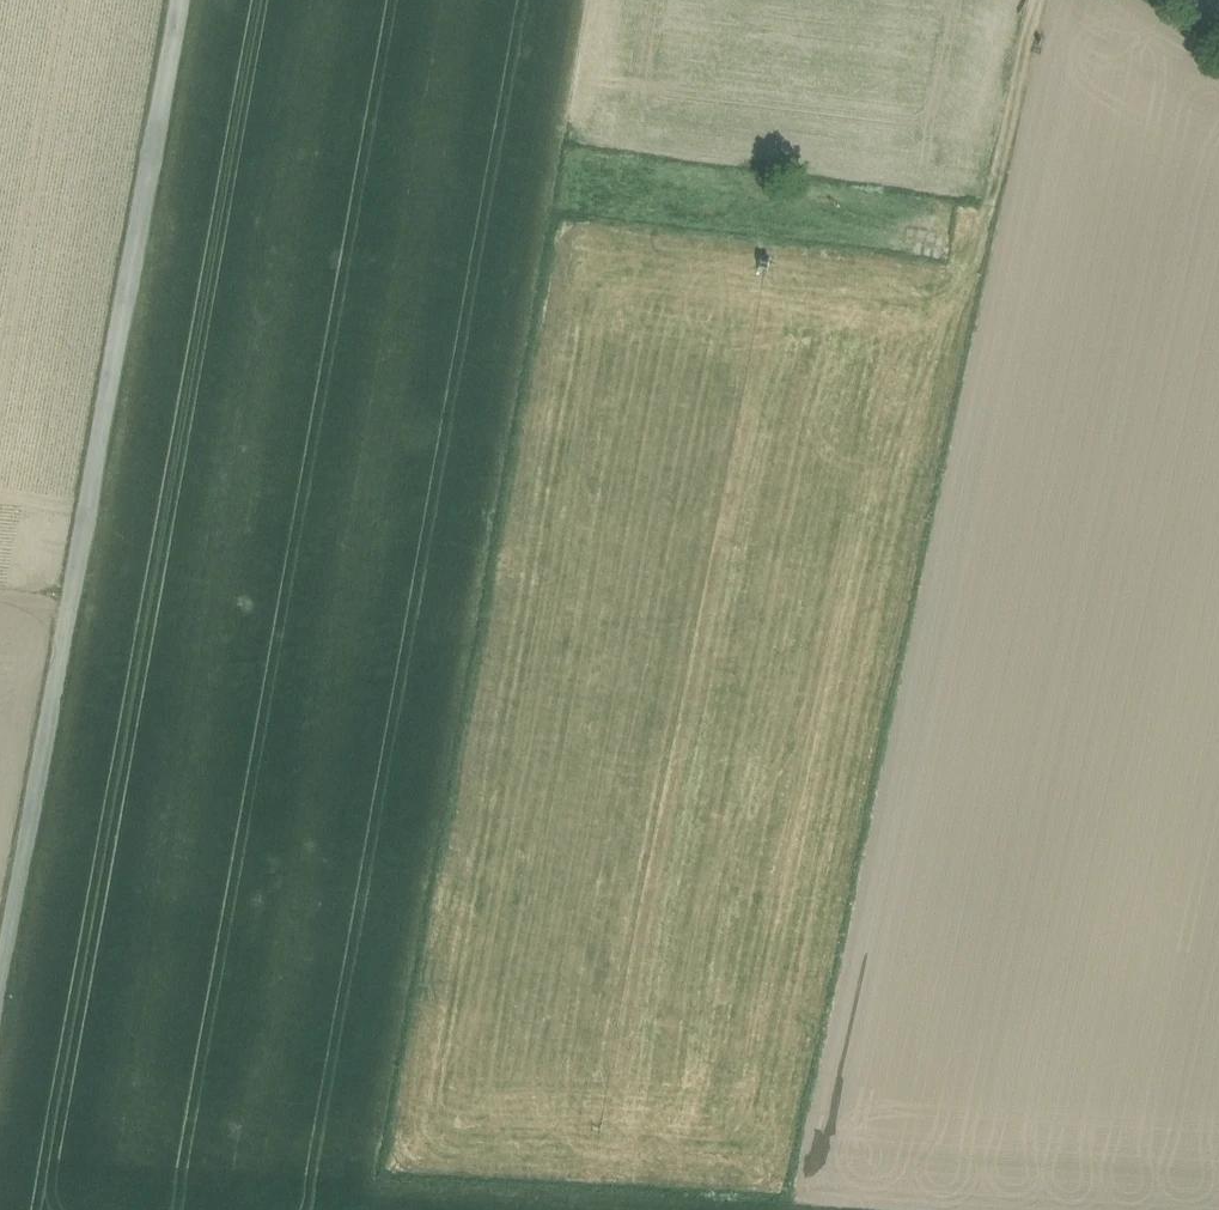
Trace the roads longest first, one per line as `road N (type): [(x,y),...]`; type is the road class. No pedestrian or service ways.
road 1 (track): [(186,0),(0,1019)]

